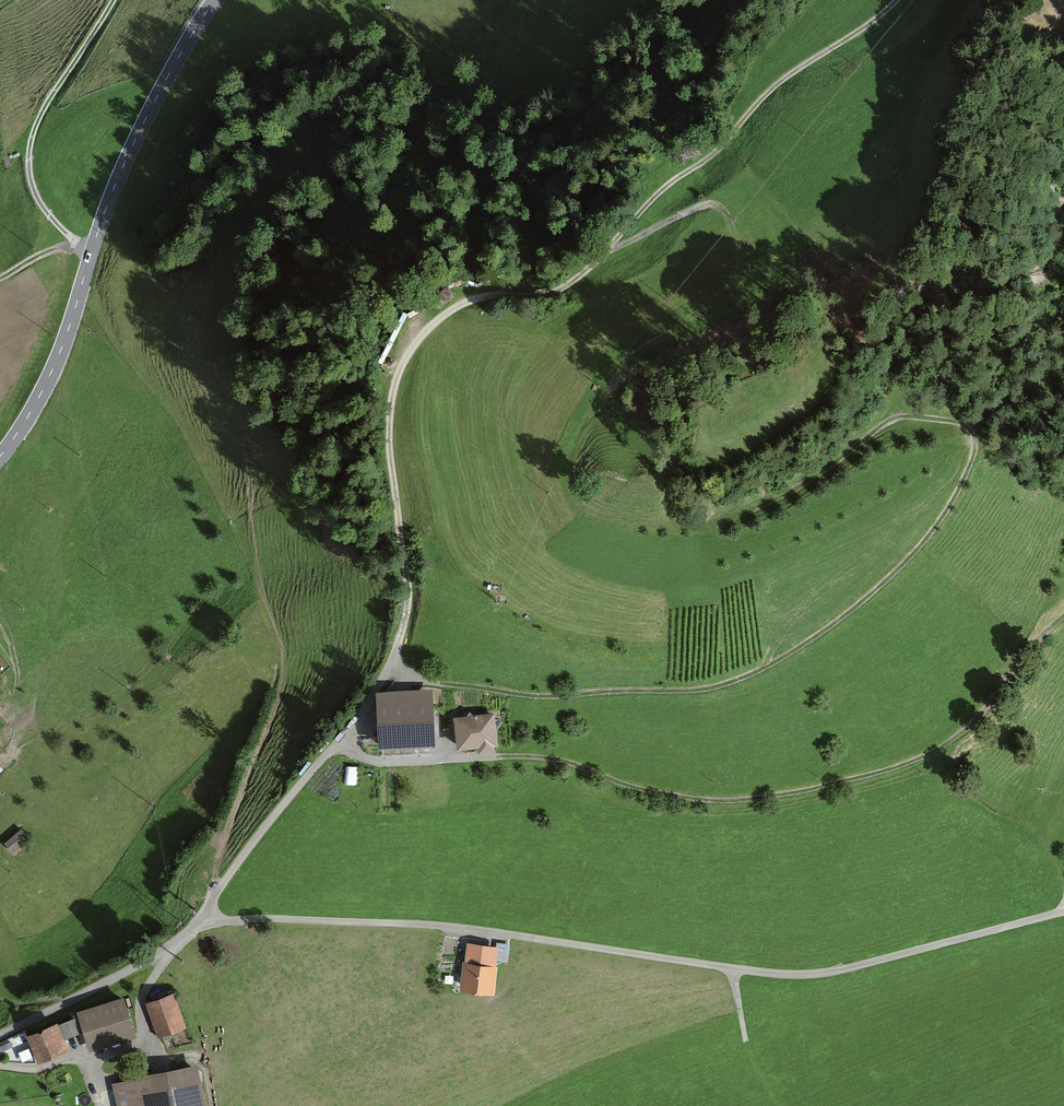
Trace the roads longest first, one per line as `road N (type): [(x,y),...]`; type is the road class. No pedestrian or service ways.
road 1 (track): [(385,675),(543,696),(738,680),(828,627),(901,566),(953,500),(974,439),(956,422),(896,418),(805,482),(727,521)]
road 2 (track): [(395,653),(408,594),(389,412),(413,346),(465,303),(572,281),(781,81),(897,0)]
road 3 (track): [(496,757),(555,759),(630,786),(702,799),(839,782),(906,764),(953,738),(1063,617)]
road 4 (tertiary): [(0,458),(61,351),(131,148),(216,0)]
road 5 (residential): [(0,1037),(207,925)]
road 6 (track): [(607,249),(707,204),(720,207),(730,223)]

